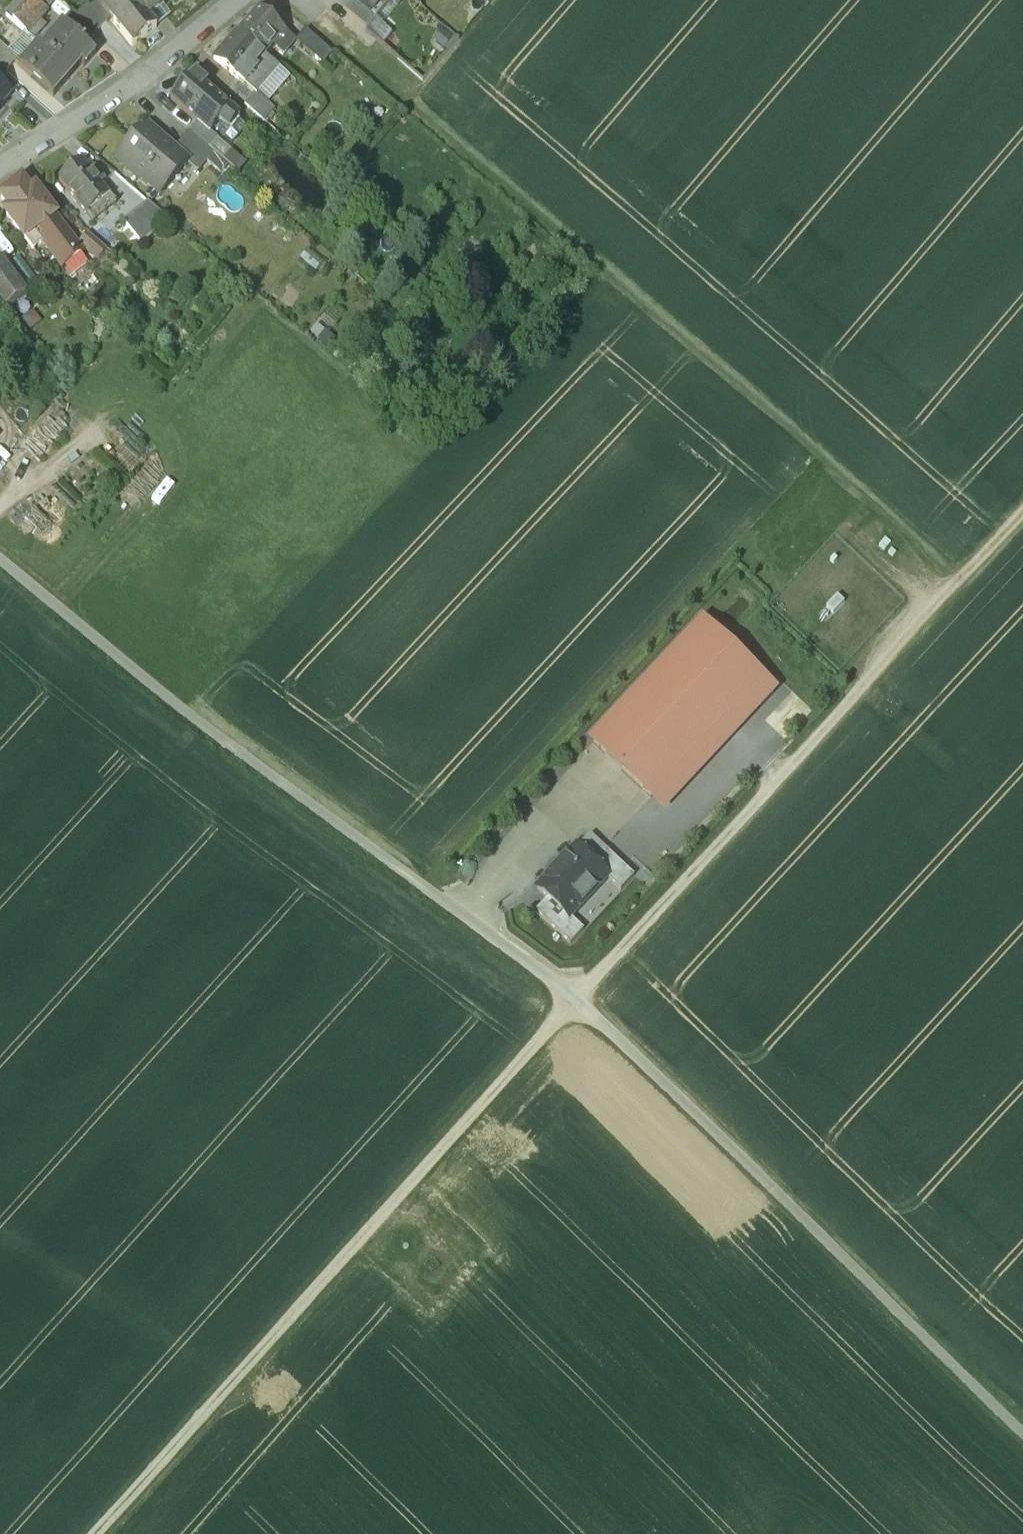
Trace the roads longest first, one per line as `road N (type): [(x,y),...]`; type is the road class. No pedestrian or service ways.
road 1 (track): [(1022,516),(95,1533)]
road 2 (track): [(0,556),(183,706),(577,997),(1022,1430)]
road 3 (residential): [(0,172),(90,119),(227,0)]

